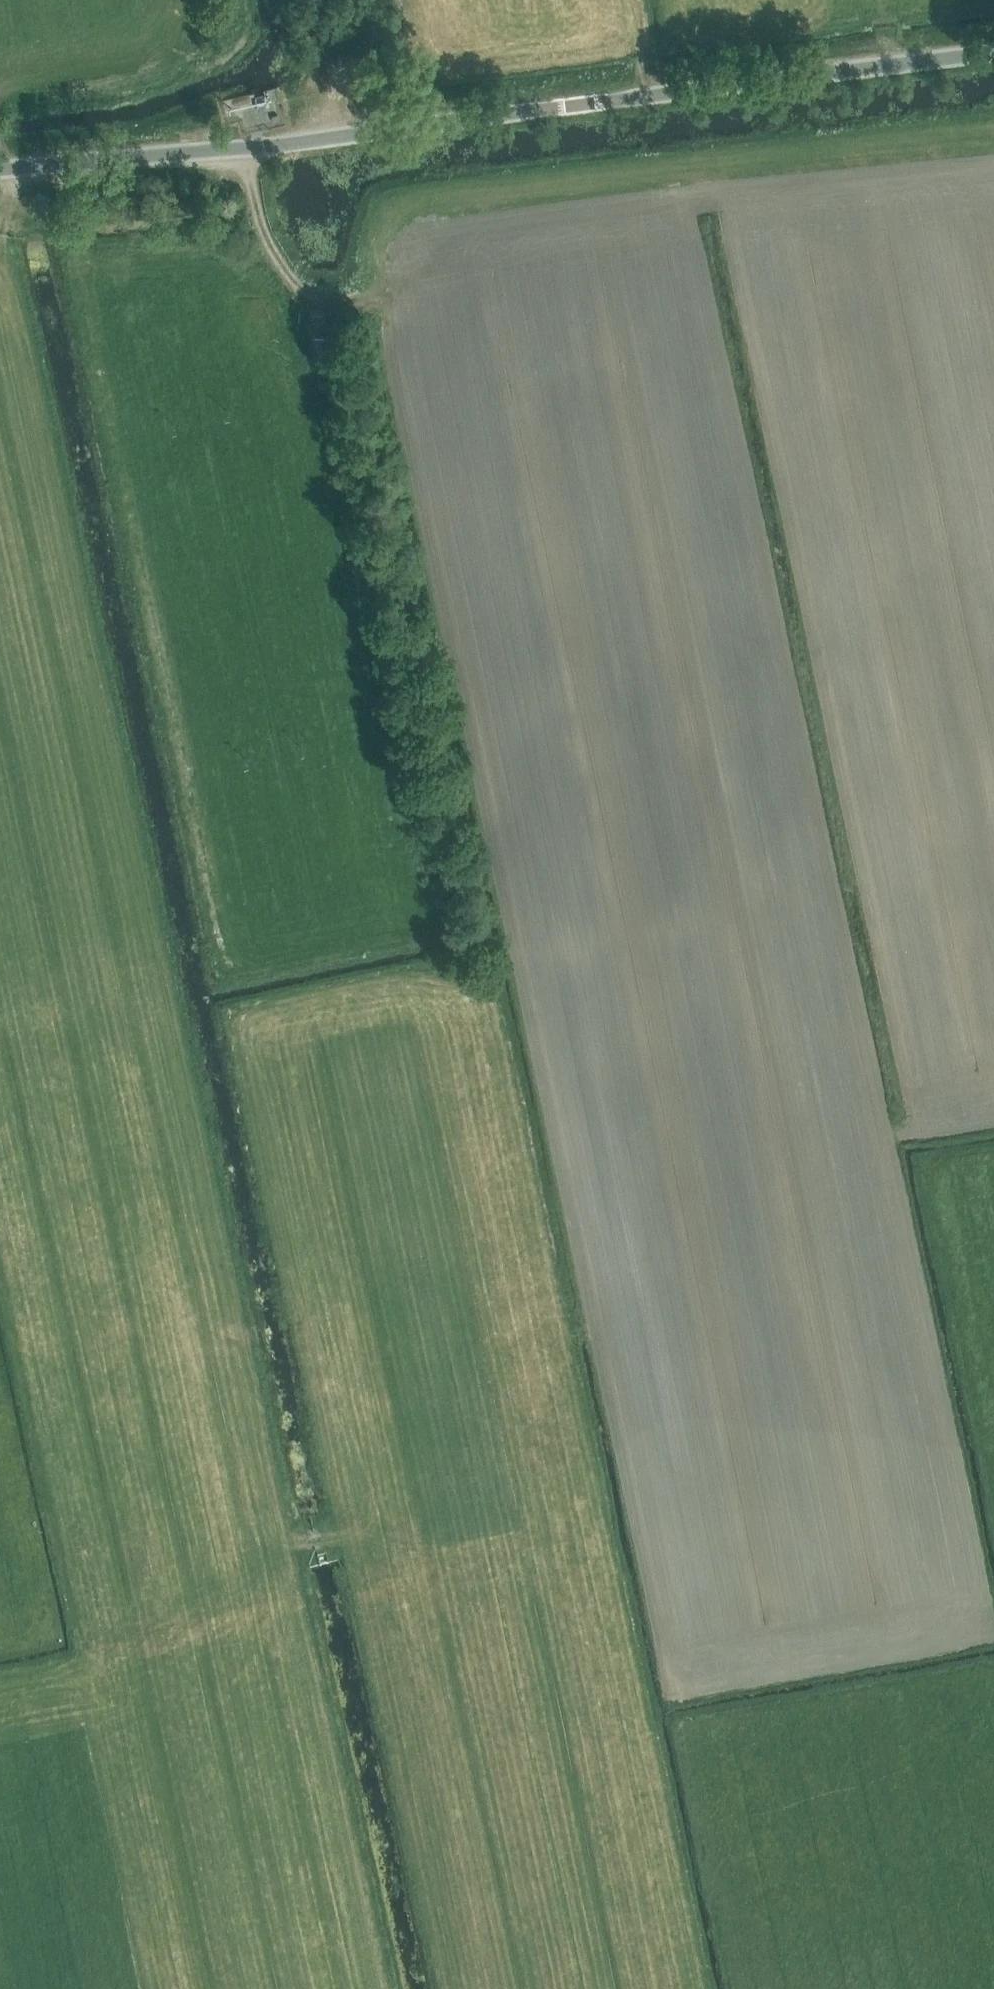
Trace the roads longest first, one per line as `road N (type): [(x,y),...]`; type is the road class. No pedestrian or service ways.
road 1 (tertiary): [(993,55),(0,170)]

